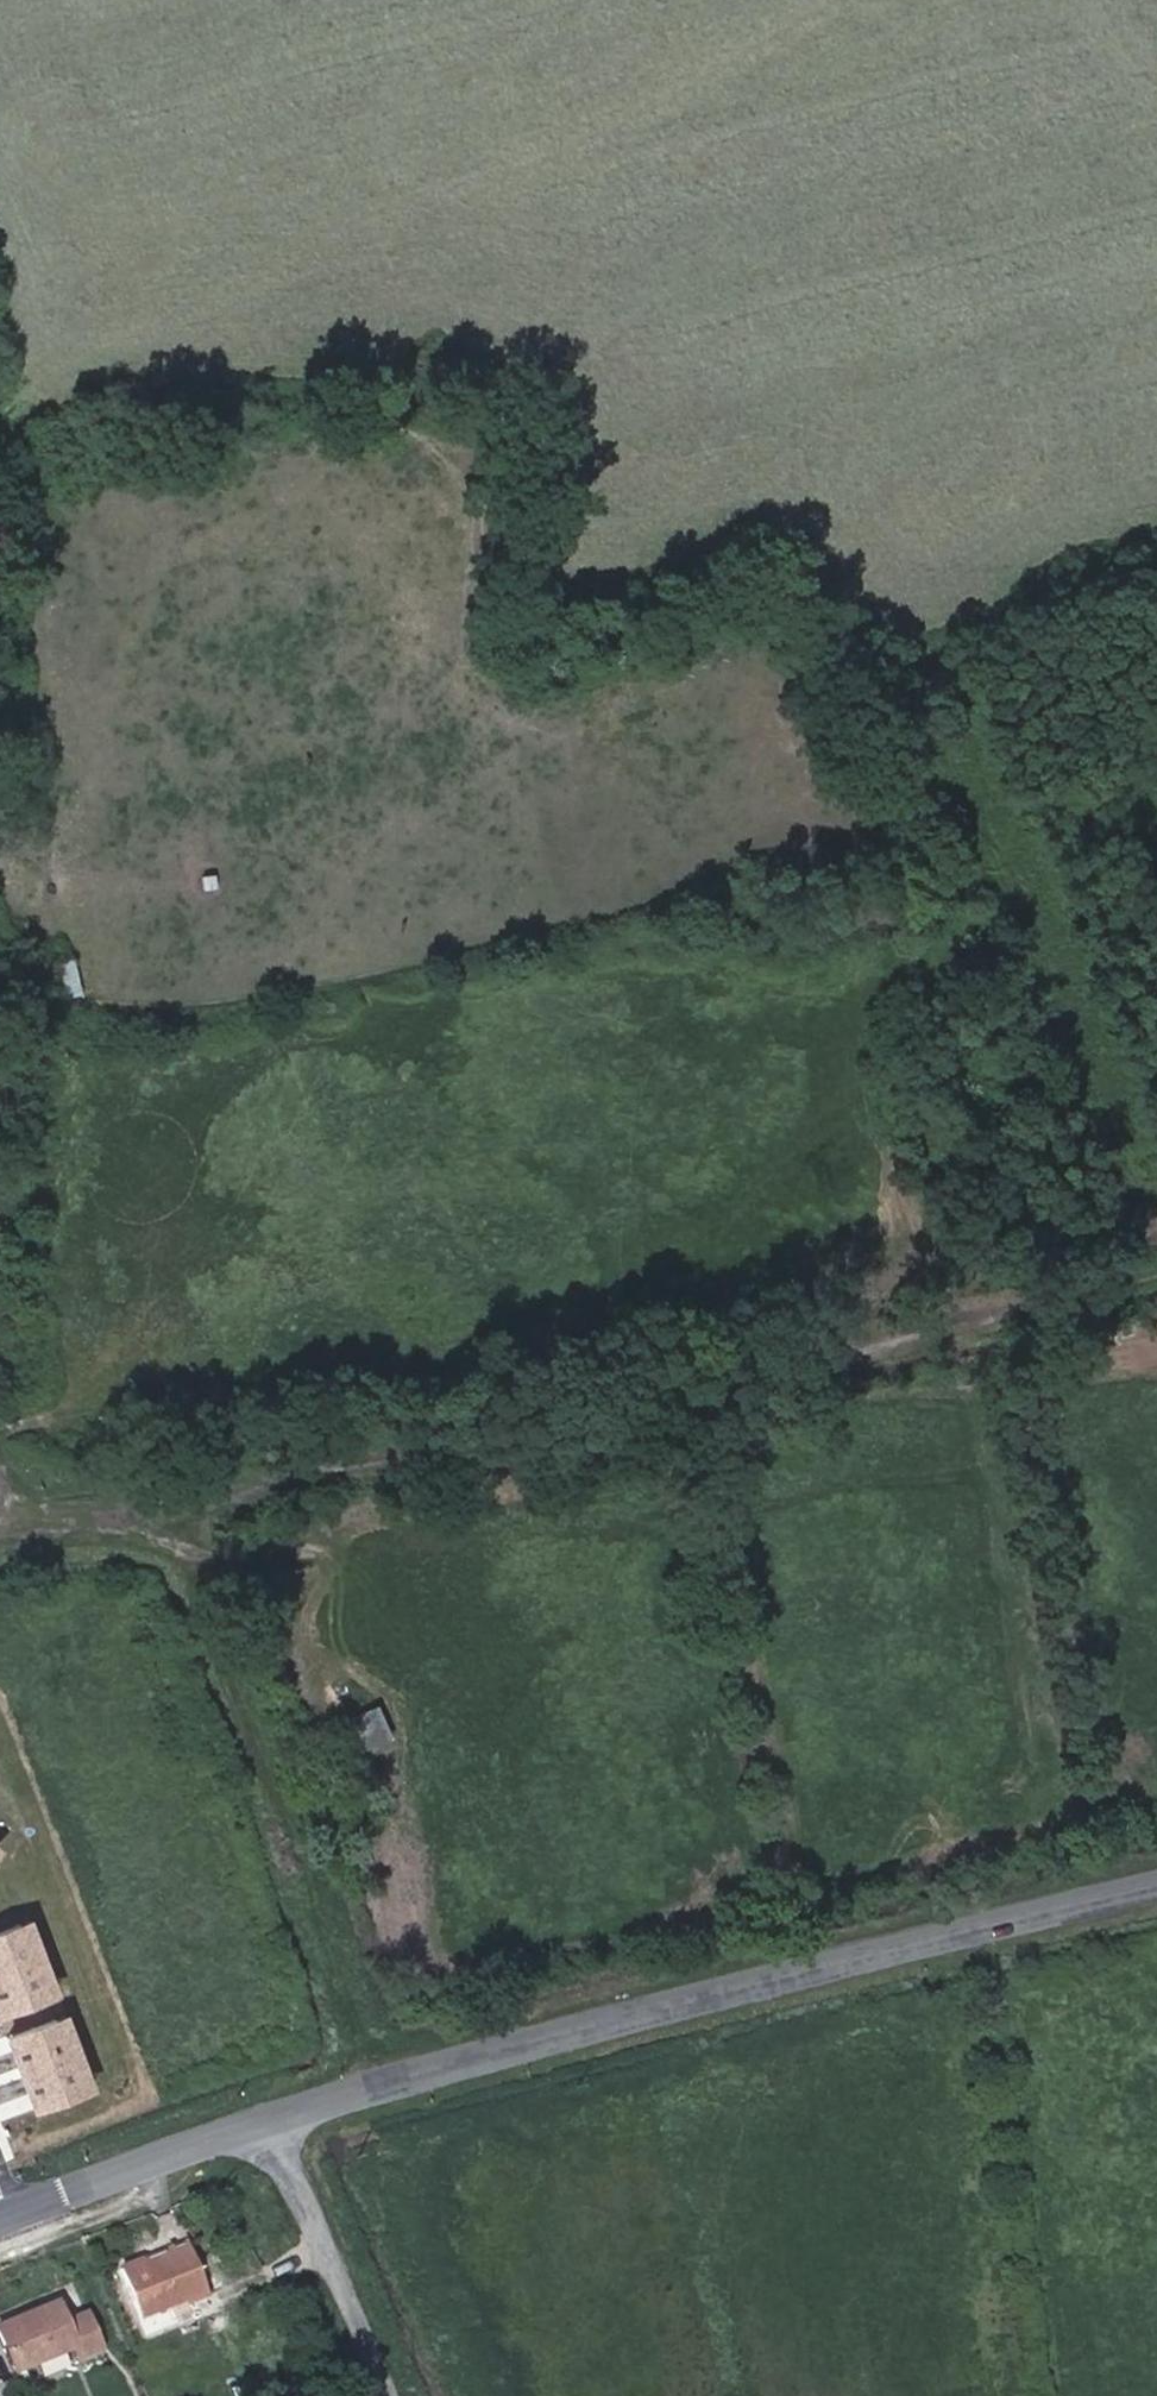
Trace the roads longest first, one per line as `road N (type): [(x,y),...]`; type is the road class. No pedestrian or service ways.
road 1 (tertiary): [(0,2223),(209,2142),(414,2075),(1156,1887)]

